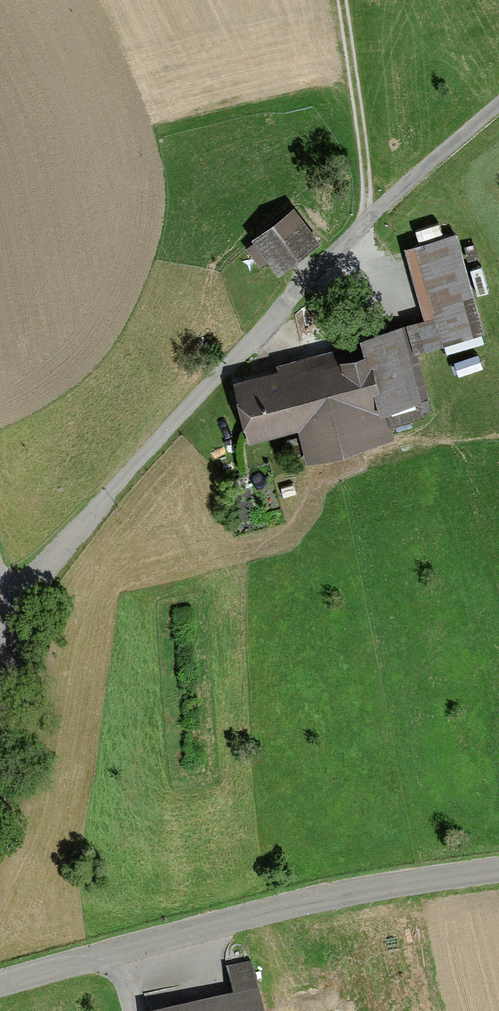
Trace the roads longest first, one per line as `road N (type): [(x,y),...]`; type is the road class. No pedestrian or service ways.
road 1 (residential): [(0,700),(32,582),(252,332),(370,213)]
road 2 (tertiary): [(0,984),(255,914),(498,868)]
road 3 (track): [(370,213),(344,0)]
road 4 (track): [(370,213),(498,100)]

